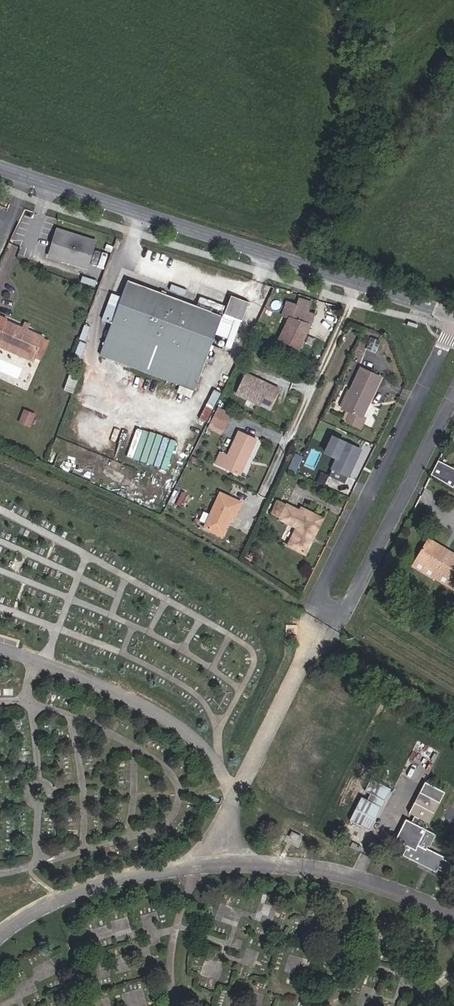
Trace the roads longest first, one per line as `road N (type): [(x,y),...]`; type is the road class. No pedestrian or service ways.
road 1 (residential): [(453,327),(317,584),(326,605),(341,610),(353,600),(453,398)]
road 2 (tertiary): [(0,166),(453,314)]
road 3 (track): [(321,626),(453,705)]

